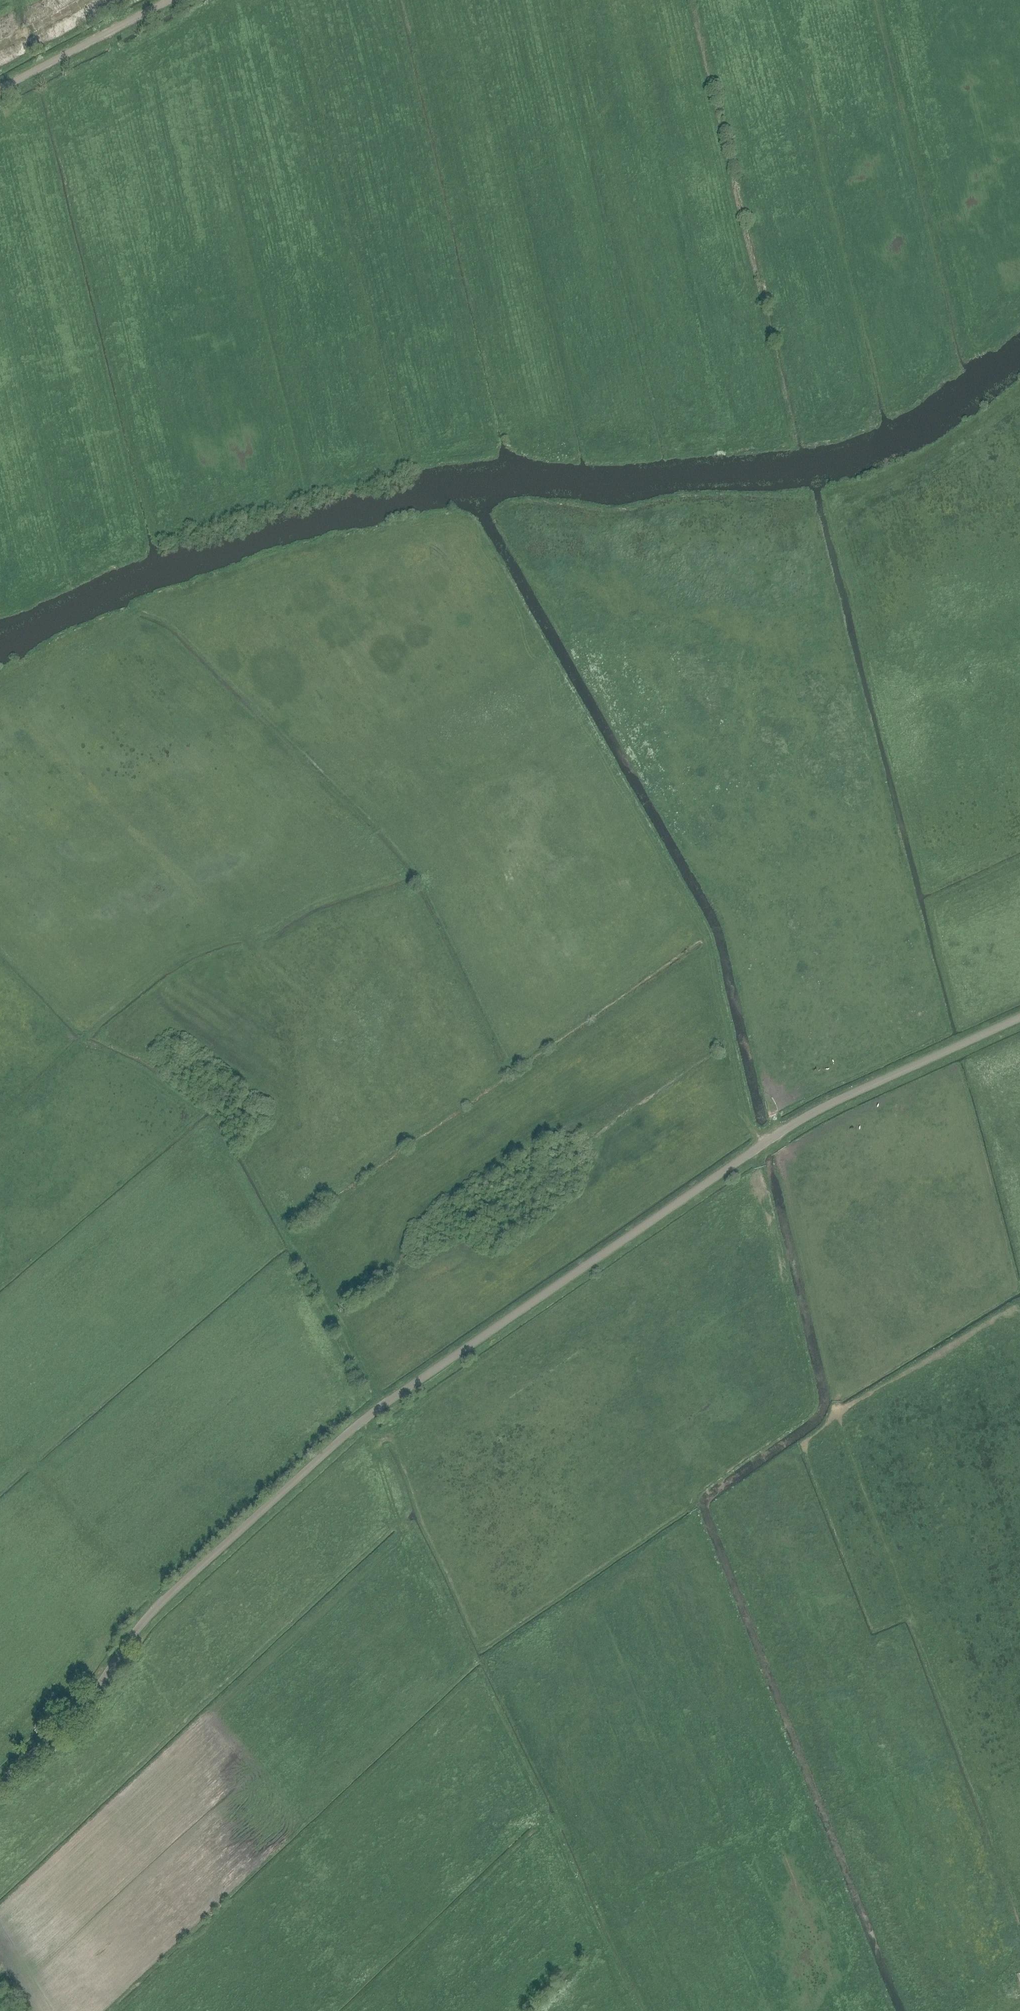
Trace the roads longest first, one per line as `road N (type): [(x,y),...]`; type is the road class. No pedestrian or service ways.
road 1 (unclassified): [(0,1782),(90,1699),(134,1636),(365,1417),(809,1116),(1019,1019)]
road 2 (unclassified): [(0,87),(168,0)]

